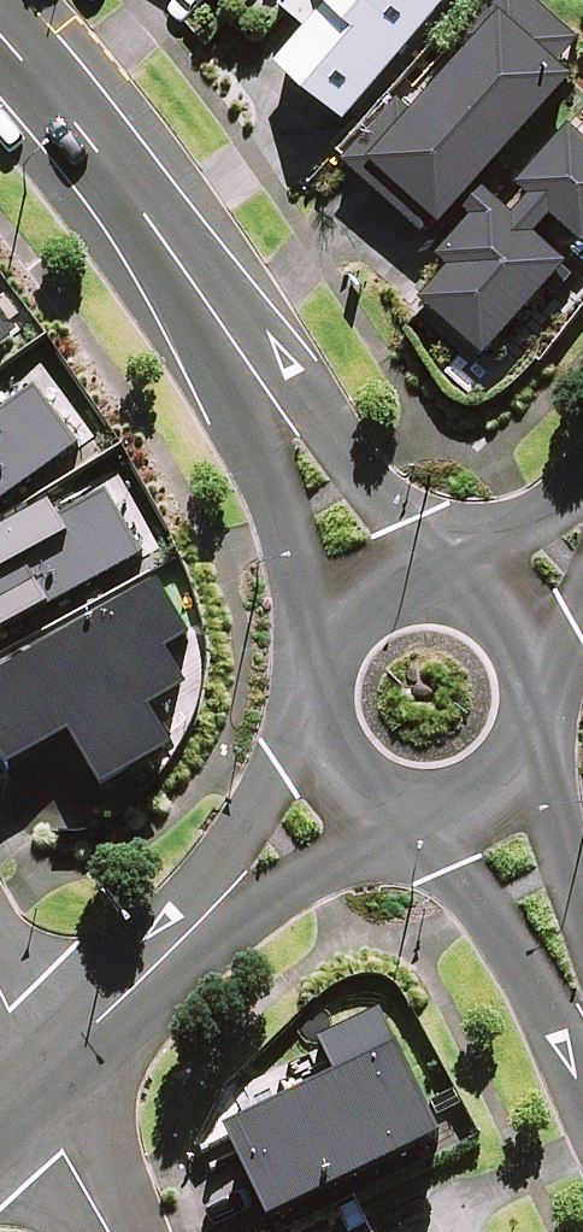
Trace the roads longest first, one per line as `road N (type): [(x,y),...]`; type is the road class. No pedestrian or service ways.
road 1 (tertiary): [(0,38),(208,298),(391,594)]
road 2 (residential): [(346,777),(39,1081)]
road 3 (tertiary): [(480,801),(582,1008)]
road 4 (tertiary): [(511,611),(540,654),(549,702),(540,741),(512,780),(480,801)]
road 5 (tertiary): [(346,777),(325,723),(323,684),(334,646),(358,615),(391,594)]
road 6 (residential): [(39,1081),(65,1155),(106,1231)]
road 7 (tertiary): [(480,801),(442,810),(403,806),(346,777)]
road 8 (tertiary): [(391,594),(440,585),(511,611)]

